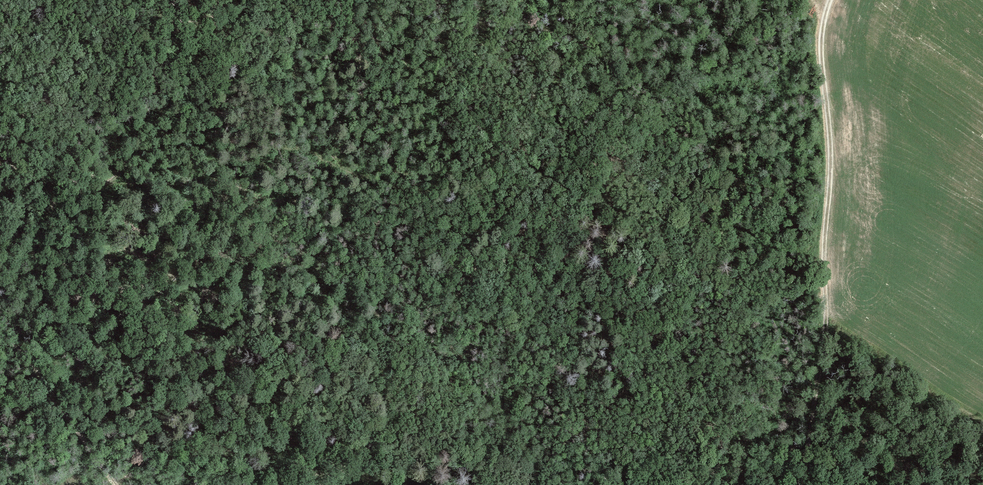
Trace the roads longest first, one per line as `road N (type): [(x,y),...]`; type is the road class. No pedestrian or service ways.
road 1 (track): [(762,0),(722,61),(646,124),(603,135),(538,132),(440,188),(405,189),(286,149),(143,186),(0,158)]
road 2 (track): [(830,0),(821,55),(830,146),(826,331),(800,484)]
road 3 (track): [(0,335),(115,484)]

